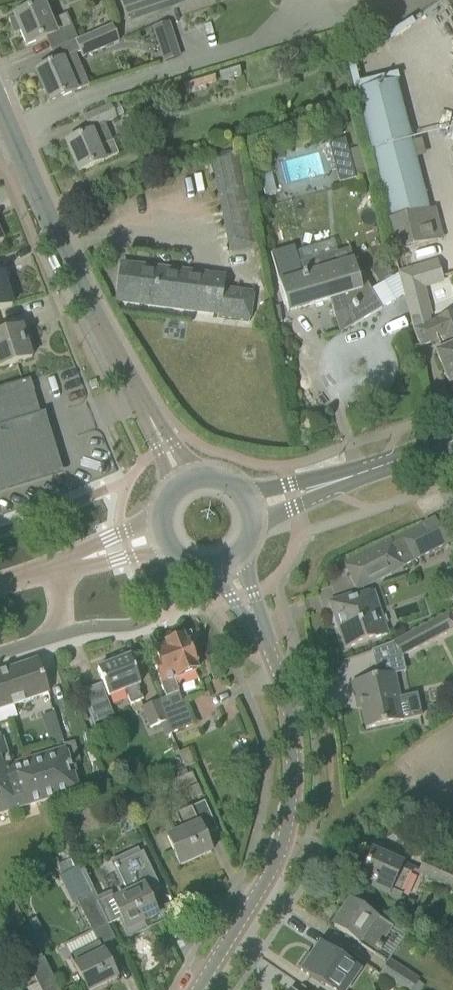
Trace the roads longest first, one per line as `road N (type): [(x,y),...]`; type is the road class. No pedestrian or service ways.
road 1 (tertiary): [(204,989),(269,893),(295,804),(292,713),(257,627)]
road 2 (tertiary): [(151,417),(0,117)]
road 3 (tertiary): [(322,485),(452,441)]
road 4 (residential): [(0,651),(45,638),(62,567)]

